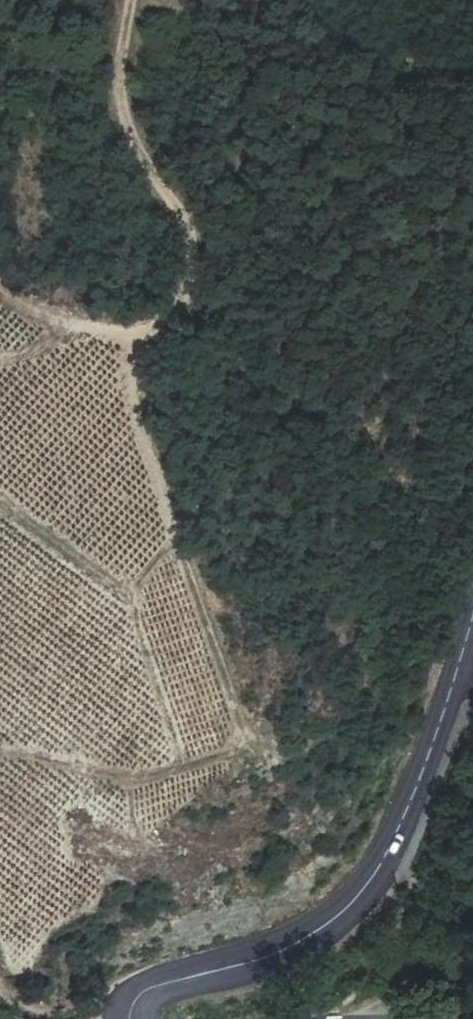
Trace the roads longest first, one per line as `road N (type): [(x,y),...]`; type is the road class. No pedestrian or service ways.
road 1 (unclassified): [(472,615),(409,804),(360,894),(300,942),(147,990),(129,1018)]
road 2 (track): [(0,293),(57,321),(133,332),(173,314),(188,292),(185,228),(123,111),(130,0)]
road 3 (track): [(129,1018),(58,1014),(0,988)]

